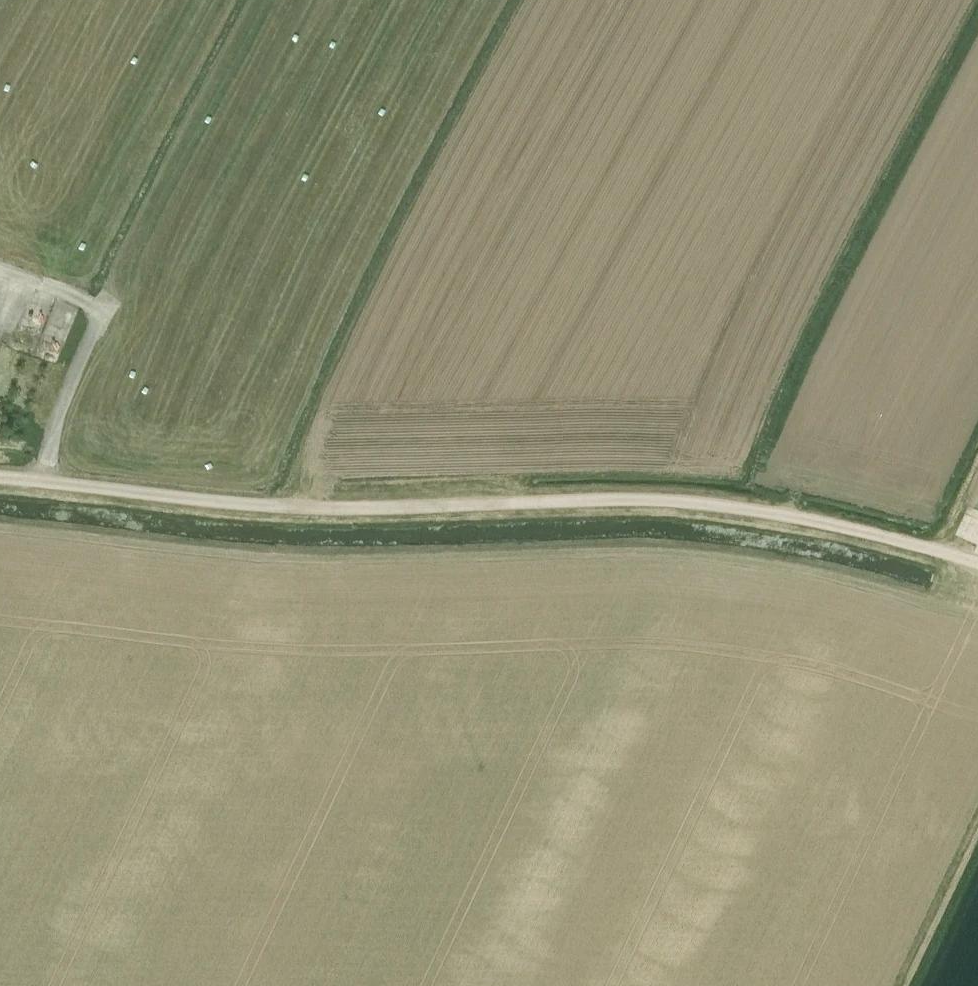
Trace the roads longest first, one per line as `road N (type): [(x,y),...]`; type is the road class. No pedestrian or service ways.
road 1 (unclassified): [(977,562),(754,511),(629,501),(248,509),(0,482)]

